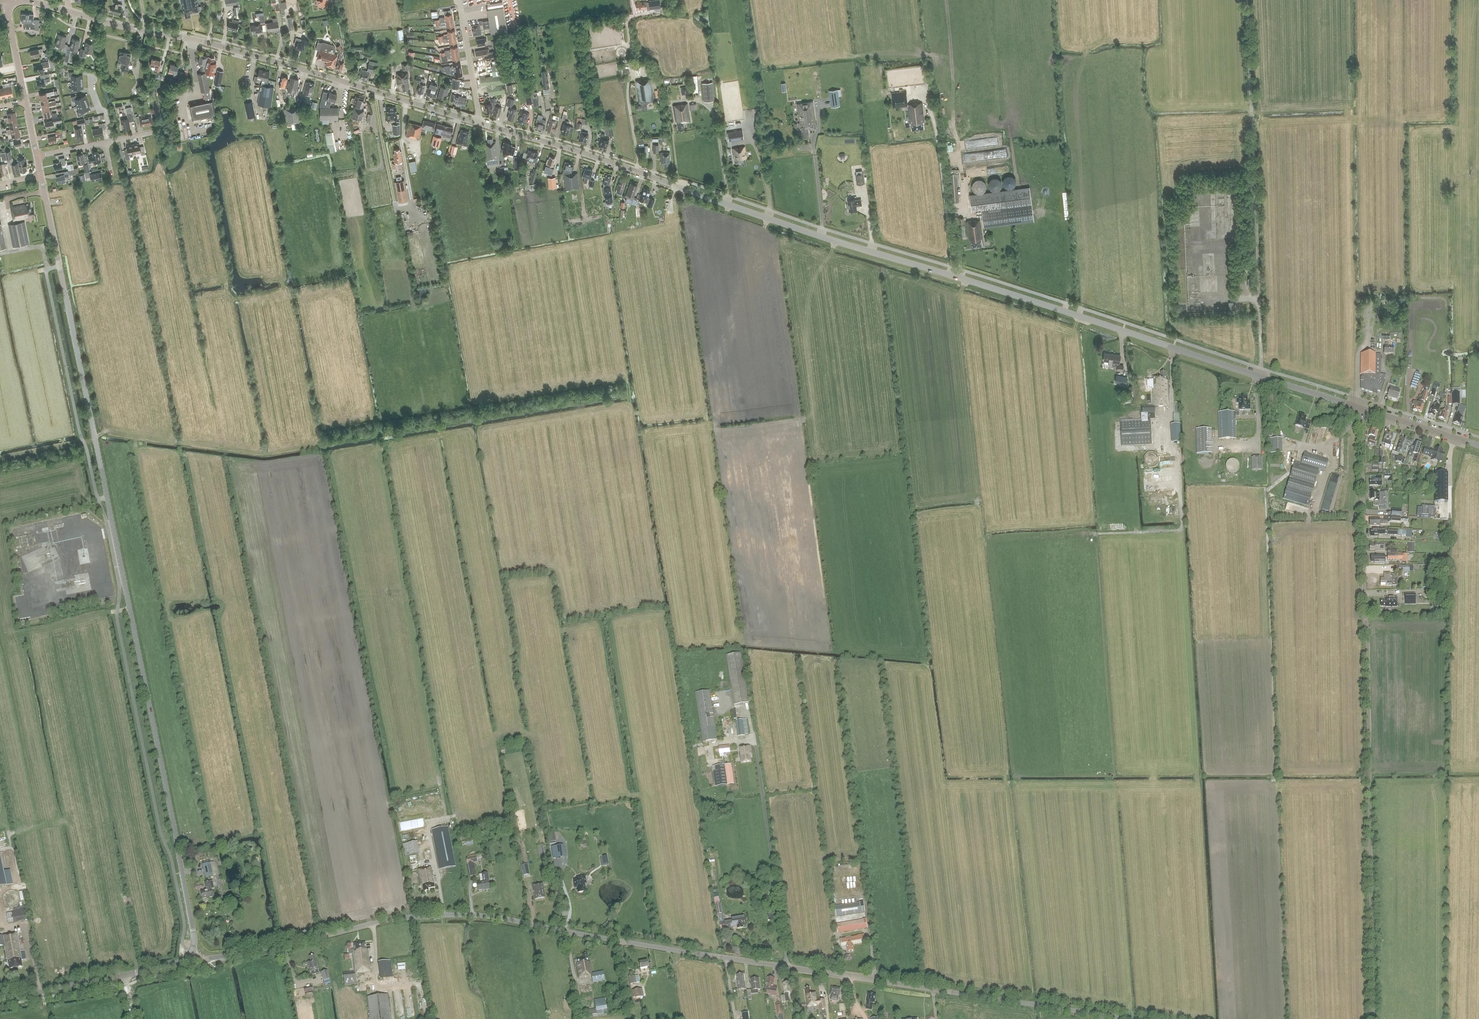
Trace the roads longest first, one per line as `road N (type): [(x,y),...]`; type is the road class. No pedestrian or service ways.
road 1 (tertiary): [(1363,409),(479,123)]
road 2 (tertiary): [(191,952),(210,958),(387,920),(473,915),(985,997)]
road 3 (tertiary): [(191,952),(168,801),(41,175)]
road 4 (unclassified): [(1373,1018),(1363,409)]
road 5 (tertiary): [(479,123),(245,53),(24,0)]
road 6 (track): [(1248,0),(1259,300)]
road 7 (tertiary): [(1122,1018),(985,997)]
road 8 (tertiary): [(0,1001),(124,976)]
road 9 (unclassified): [(460,0),(479,123)]
road 10 (tertiary): [(1478,445),(1363,409)]

